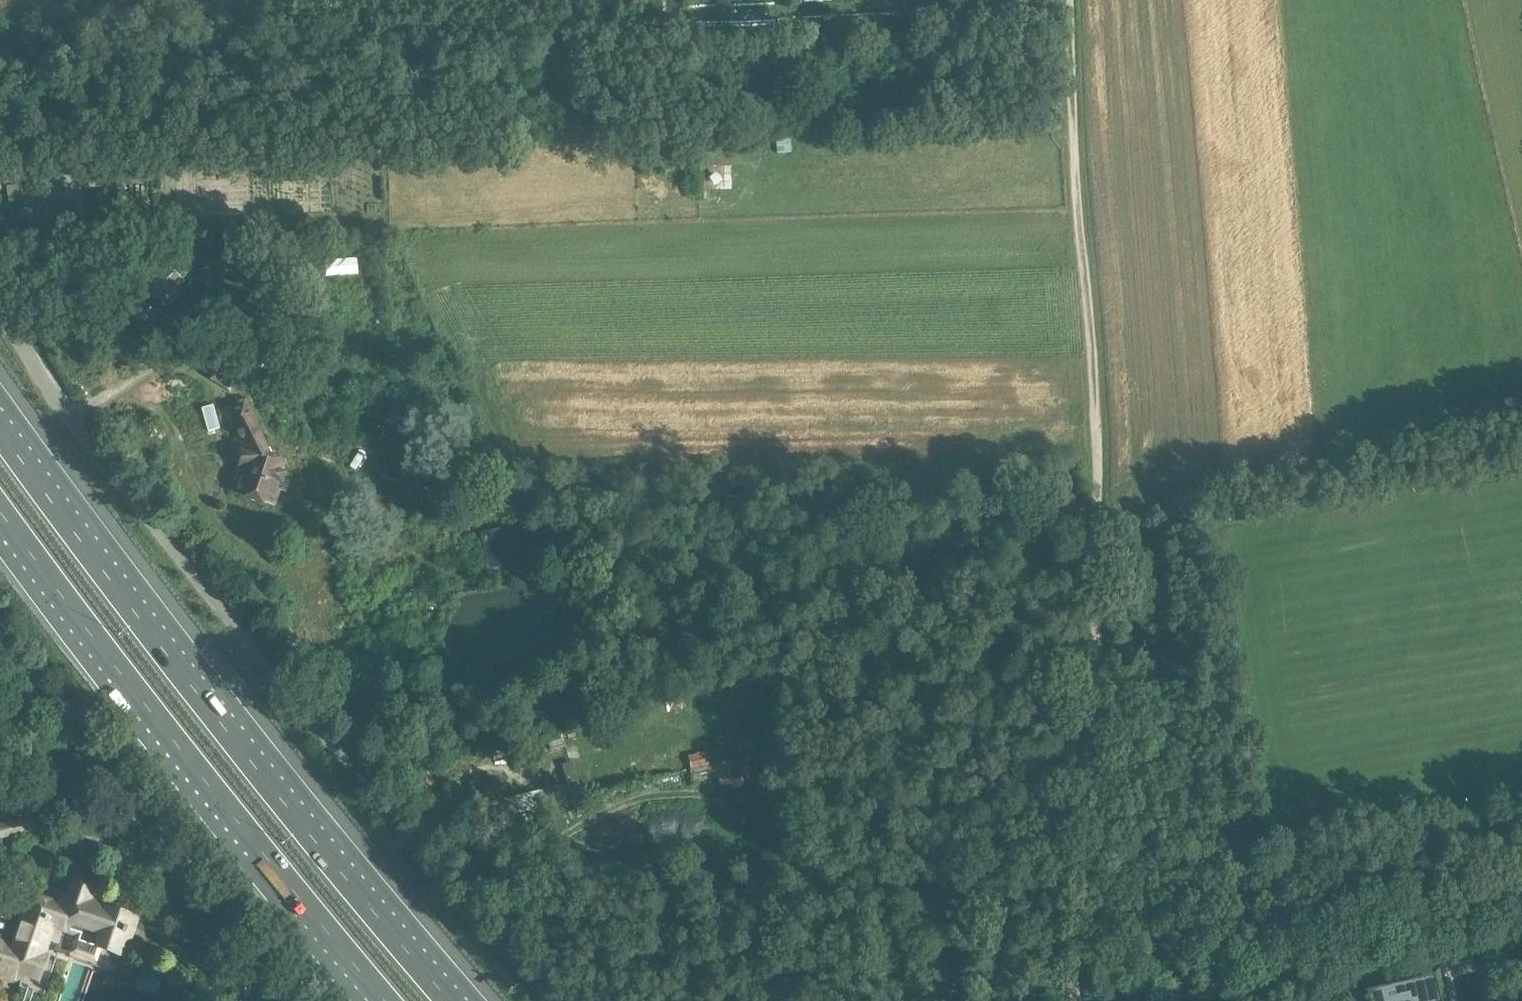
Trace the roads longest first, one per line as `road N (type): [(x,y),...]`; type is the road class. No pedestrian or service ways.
road 1 (track): [(1070,1000),(1093,465),(1067,0)]
road 2 (motorway): [(463,1000),(301,811),(0,419)]
road 3 (motorway): [(0,516),(77,628),(376,1000)]
road 4 (unclassified): [(169,547),(0,313)]

